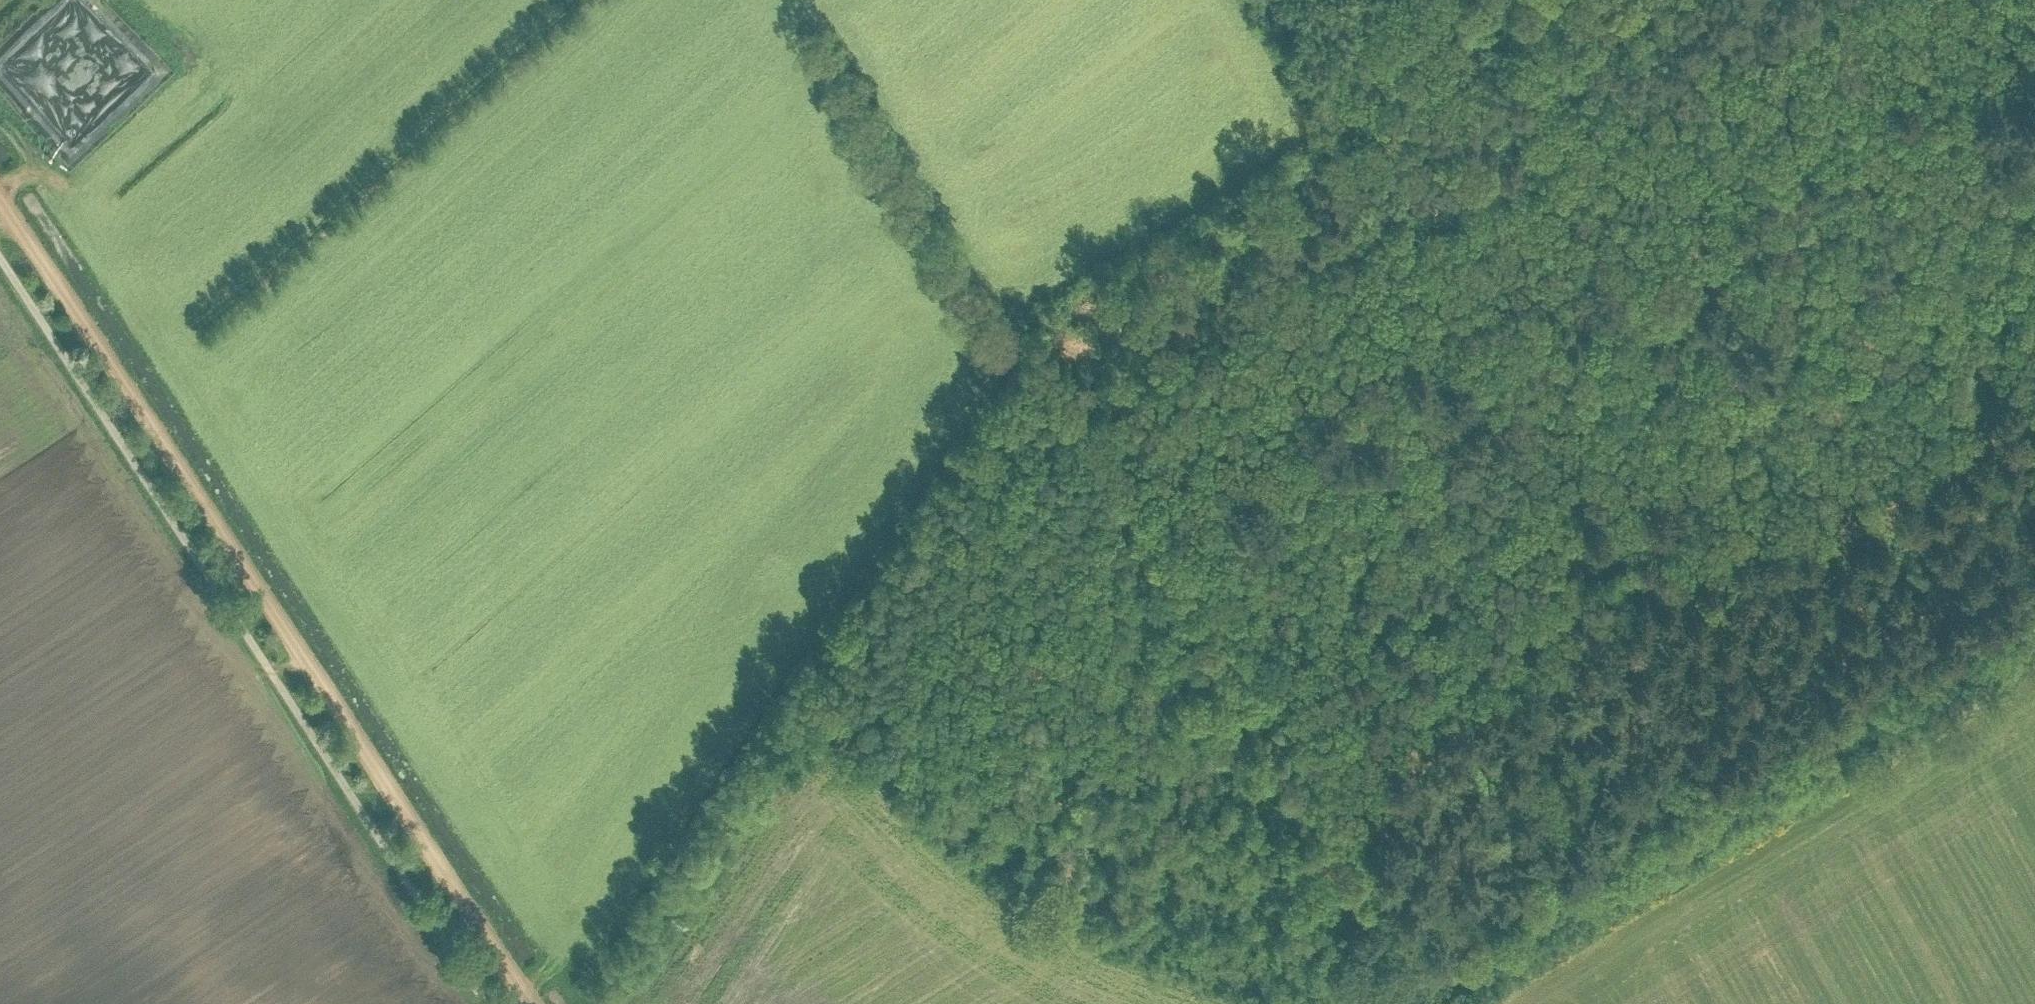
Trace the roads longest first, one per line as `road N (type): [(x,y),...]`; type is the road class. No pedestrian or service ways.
road 1 (track): [(0,190),(535,1003)]
road 2 (track): [(1440,982),(1403,959),(1377,926),(1015,330)]
road 3 (track): [(1445,1003),(1440,982),(2034,623)]

